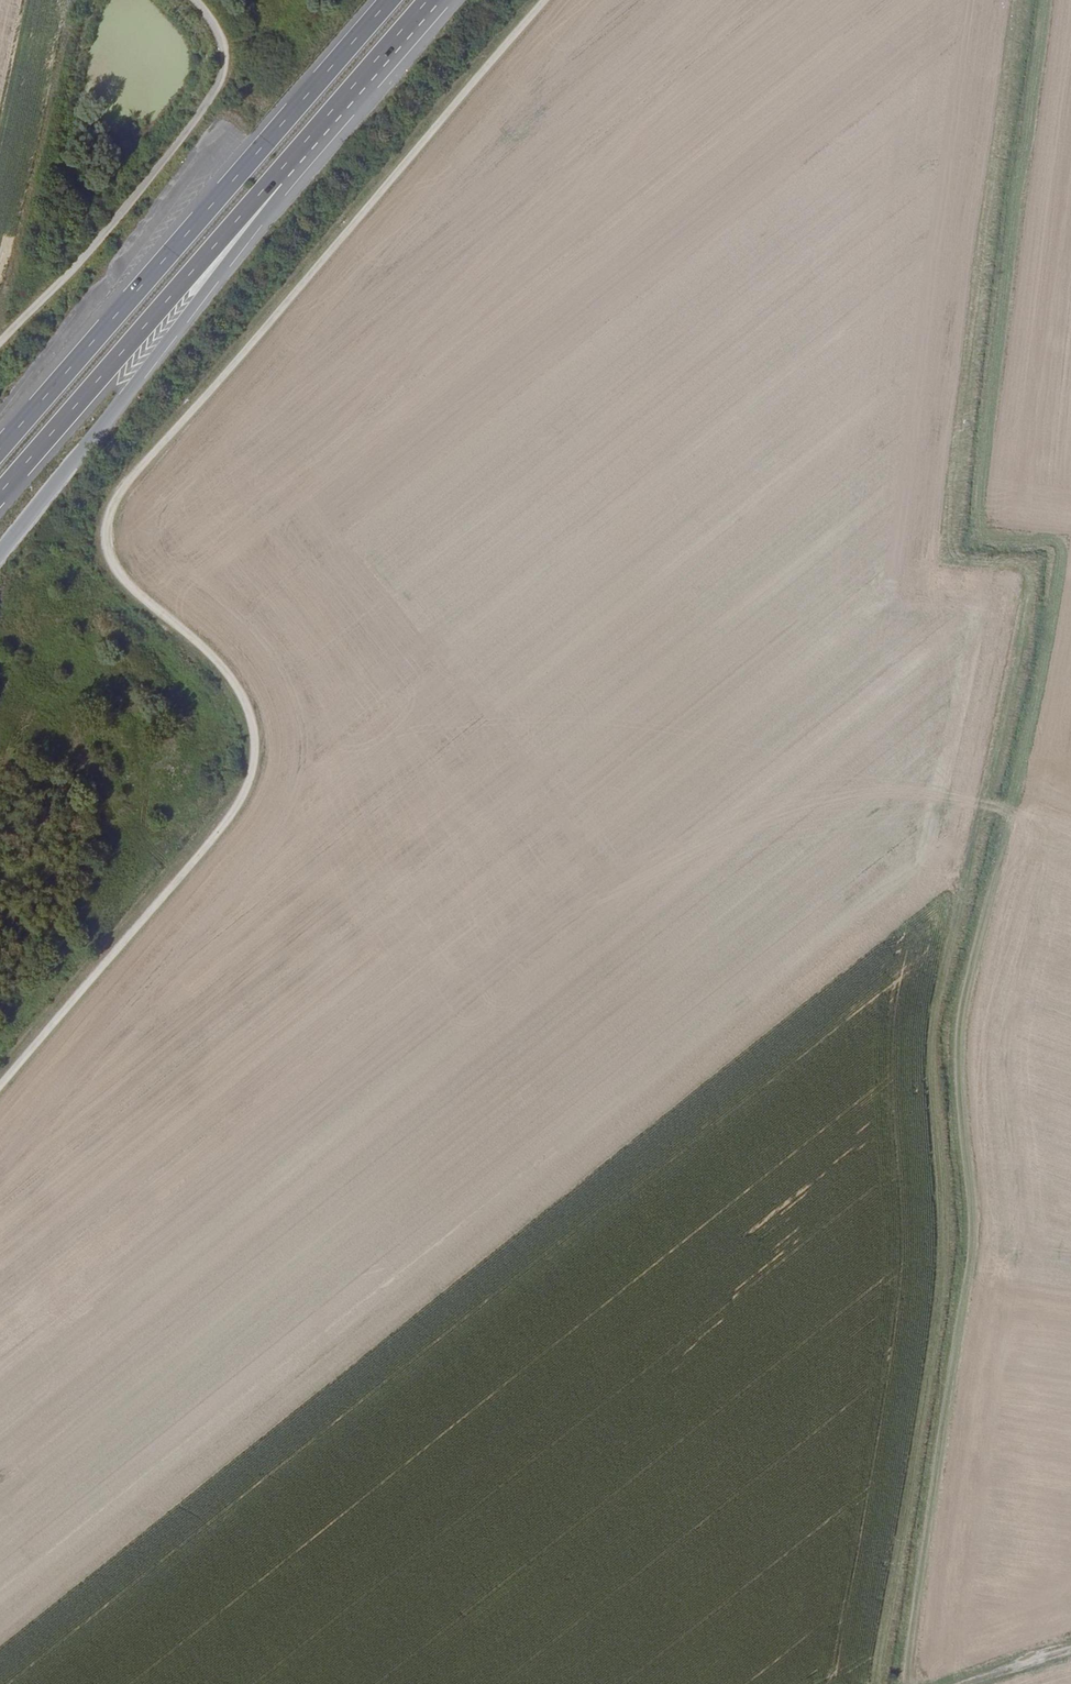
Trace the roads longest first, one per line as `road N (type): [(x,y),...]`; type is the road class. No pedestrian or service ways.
road 1 (track): [(0,1091),(230,823),(257,756),(255,721),(224,665),(133,587),(115,561),(110,529),(120,497),(546,0)]
road 2 (trunk): [(392,0),(0,454)]
road 3 (trunk): [(0,562),(181,331),(281,176)]
road 4 (track): [(0,343),(218,95),(219,34),(196,0)]
road 5 (trunk): [(0,498),(281,176)]
road 6 (trunk): [(281,176),(434,0)]

